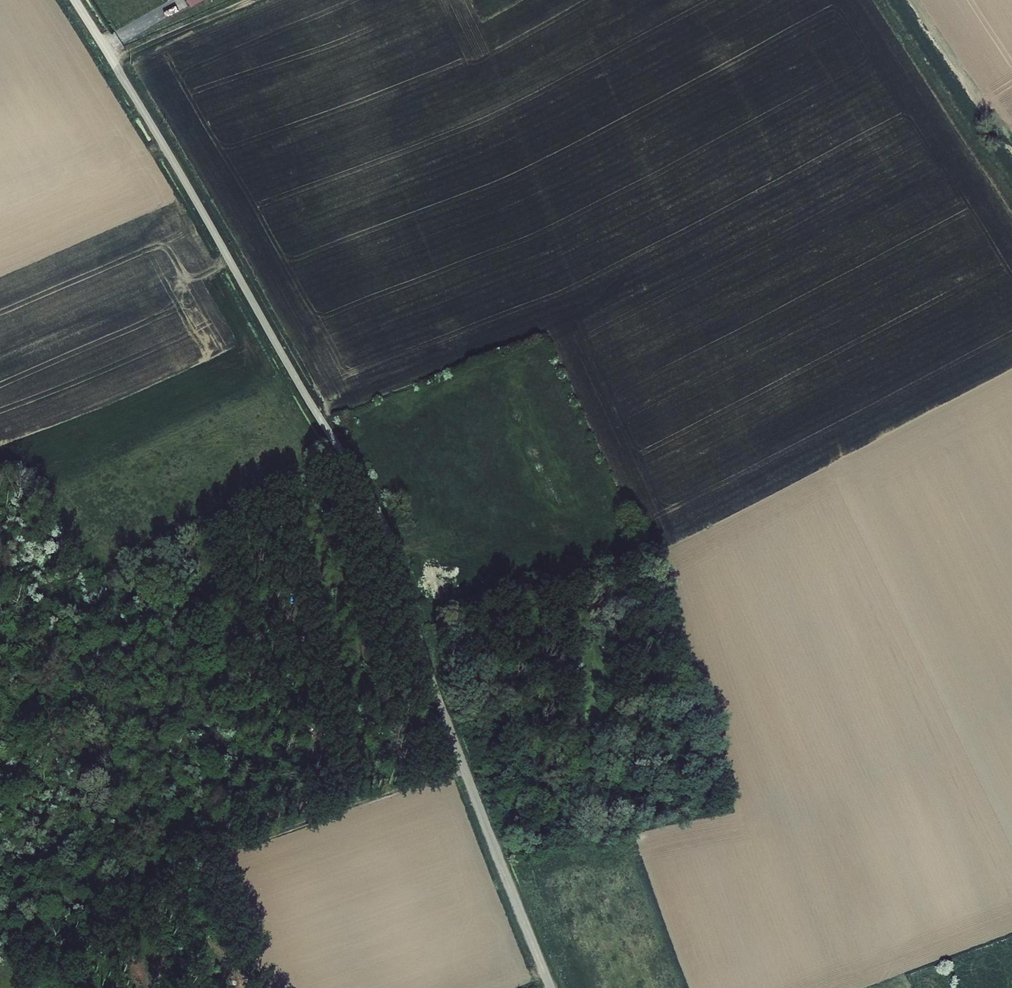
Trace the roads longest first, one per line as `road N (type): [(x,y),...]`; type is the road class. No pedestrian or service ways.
road 1 (unclassified): [(551,987),(448,724),(374,504),(74,0)]
road 2 (track): [(114,64),(256,0)]

